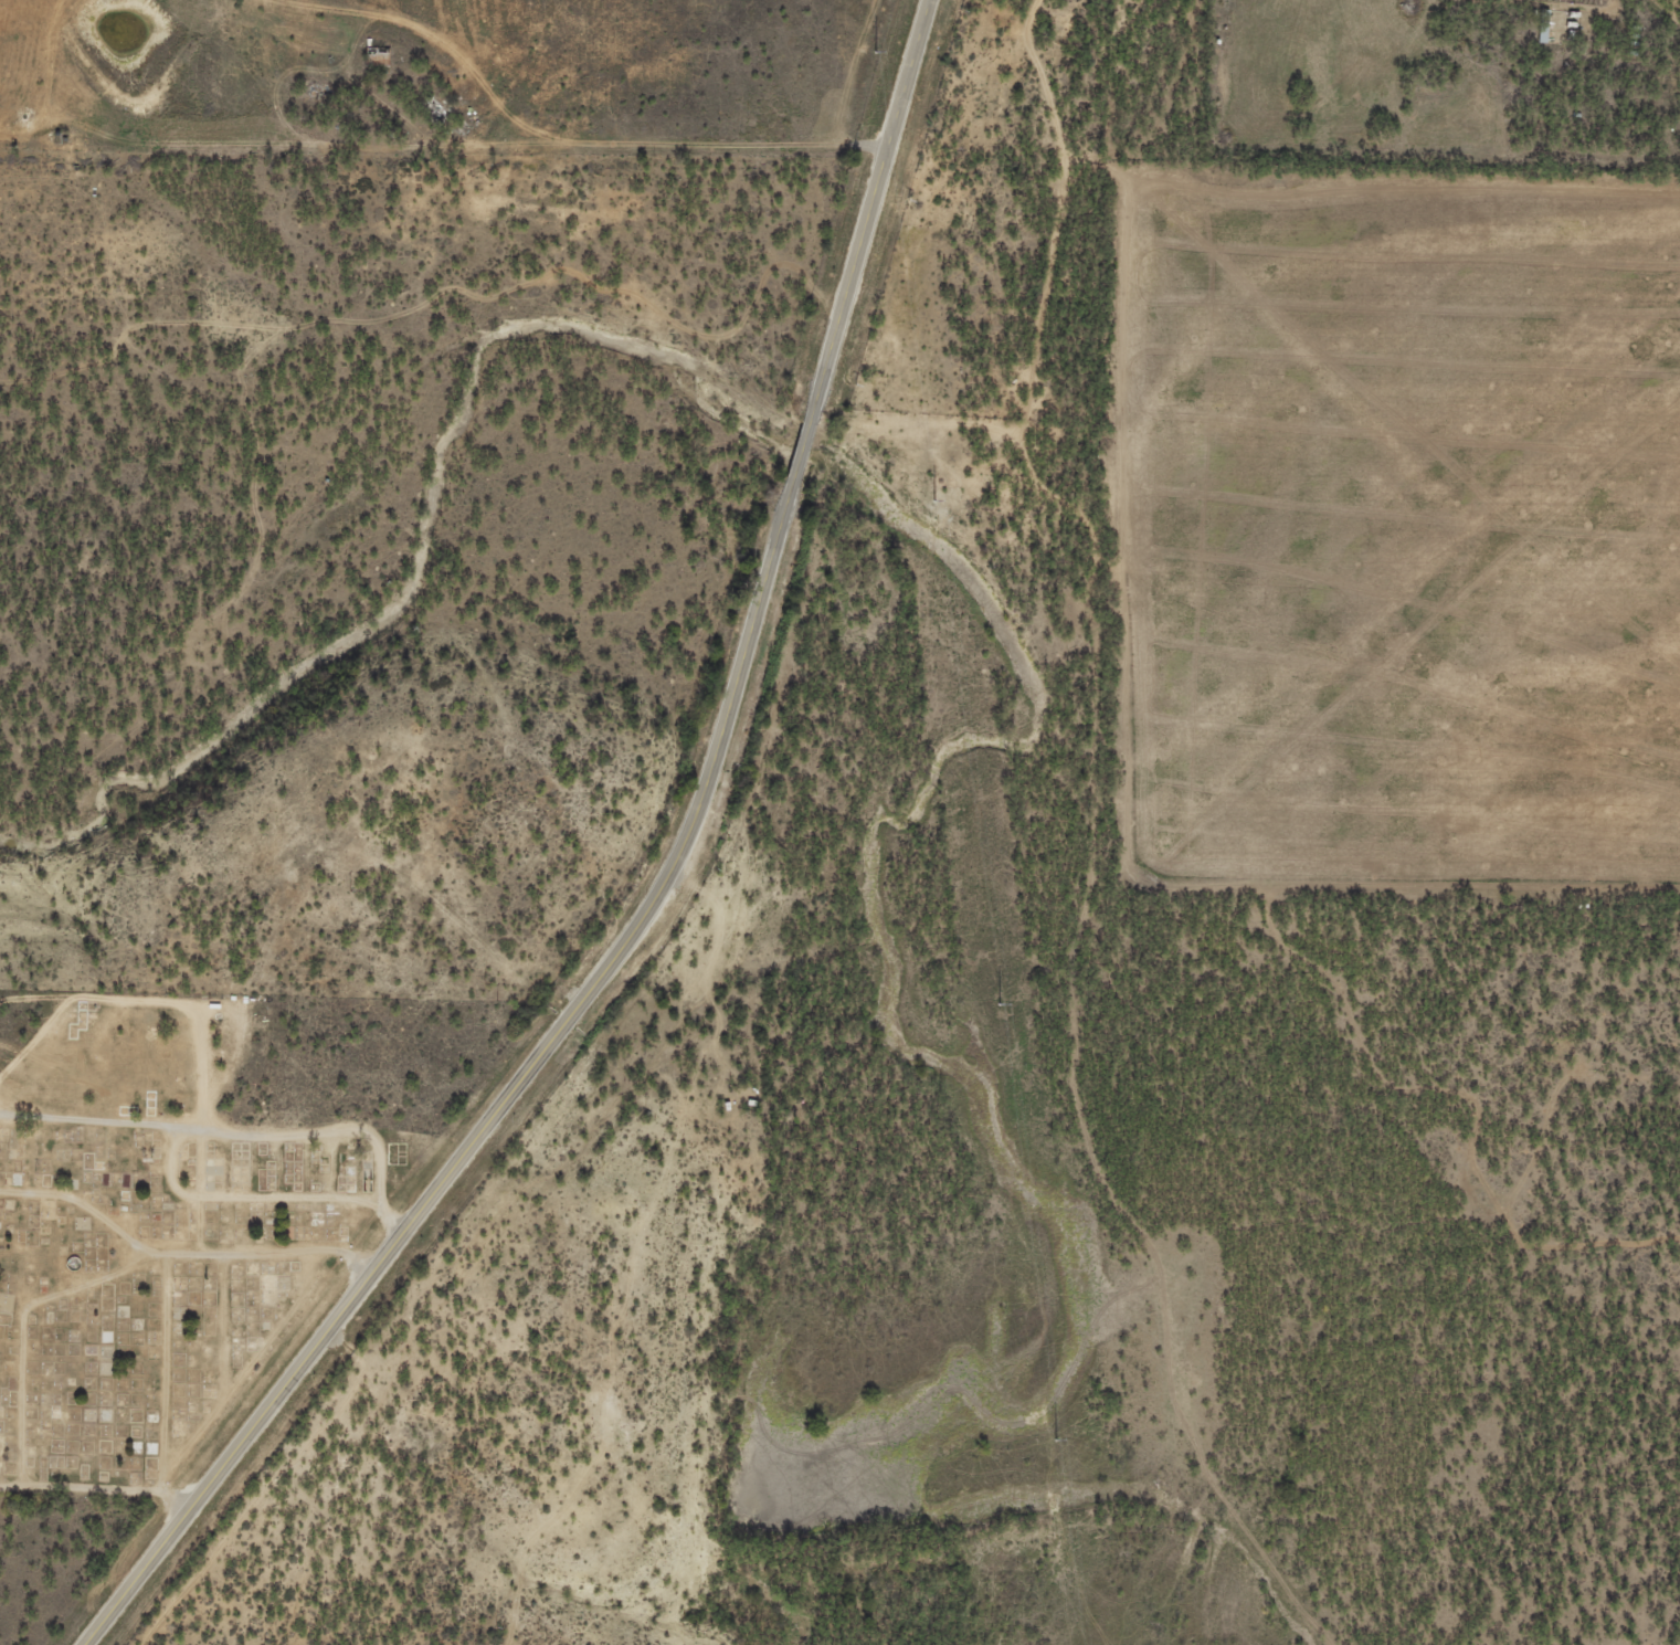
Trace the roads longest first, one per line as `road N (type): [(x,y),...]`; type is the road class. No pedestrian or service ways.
road 1 (tertiary): [(931,0),(732,702),(678,857),(611,966),(87,1644)]

